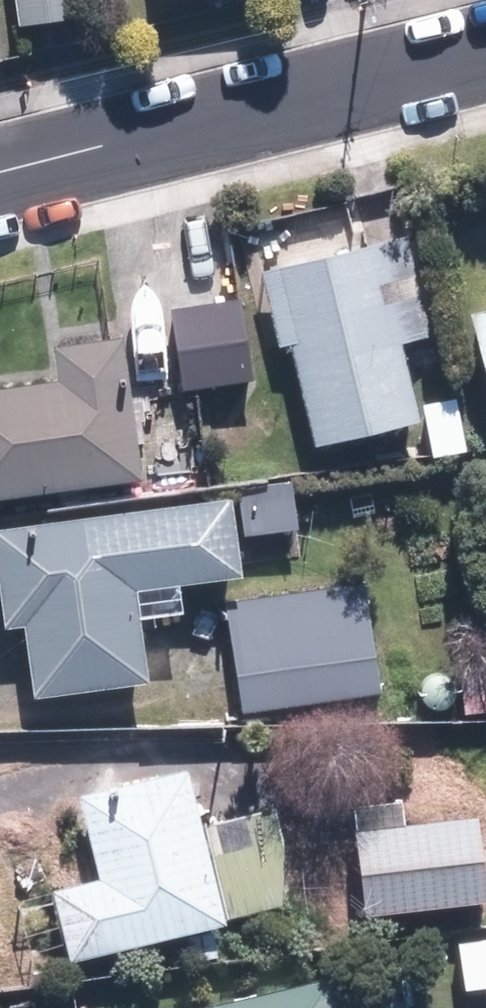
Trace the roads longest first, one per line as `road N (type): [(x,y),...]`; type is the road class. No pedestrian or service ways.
road 1 (residential): [(485,52),(0,174)]

